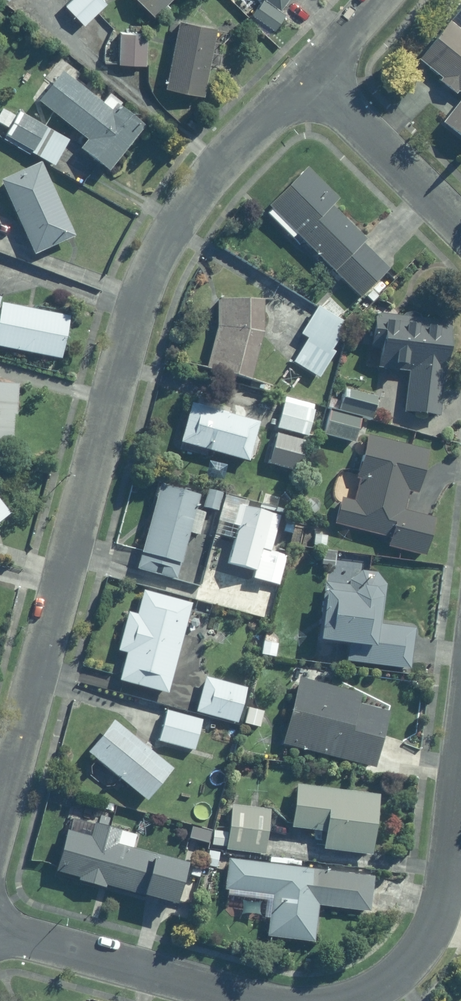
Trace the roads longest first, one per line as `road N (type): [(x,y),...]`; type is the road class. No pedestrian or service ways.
road 1 (residential): [(0,788),(114,342),(169,211),(218,157),(309,87)]
road 2 (residential): [(346,1000),(395,956),(436,863),(460,654)]
road 3 (residential): [(0,932),(218,1000)]
road 4 (residential): [(460,242),(309,87)]

